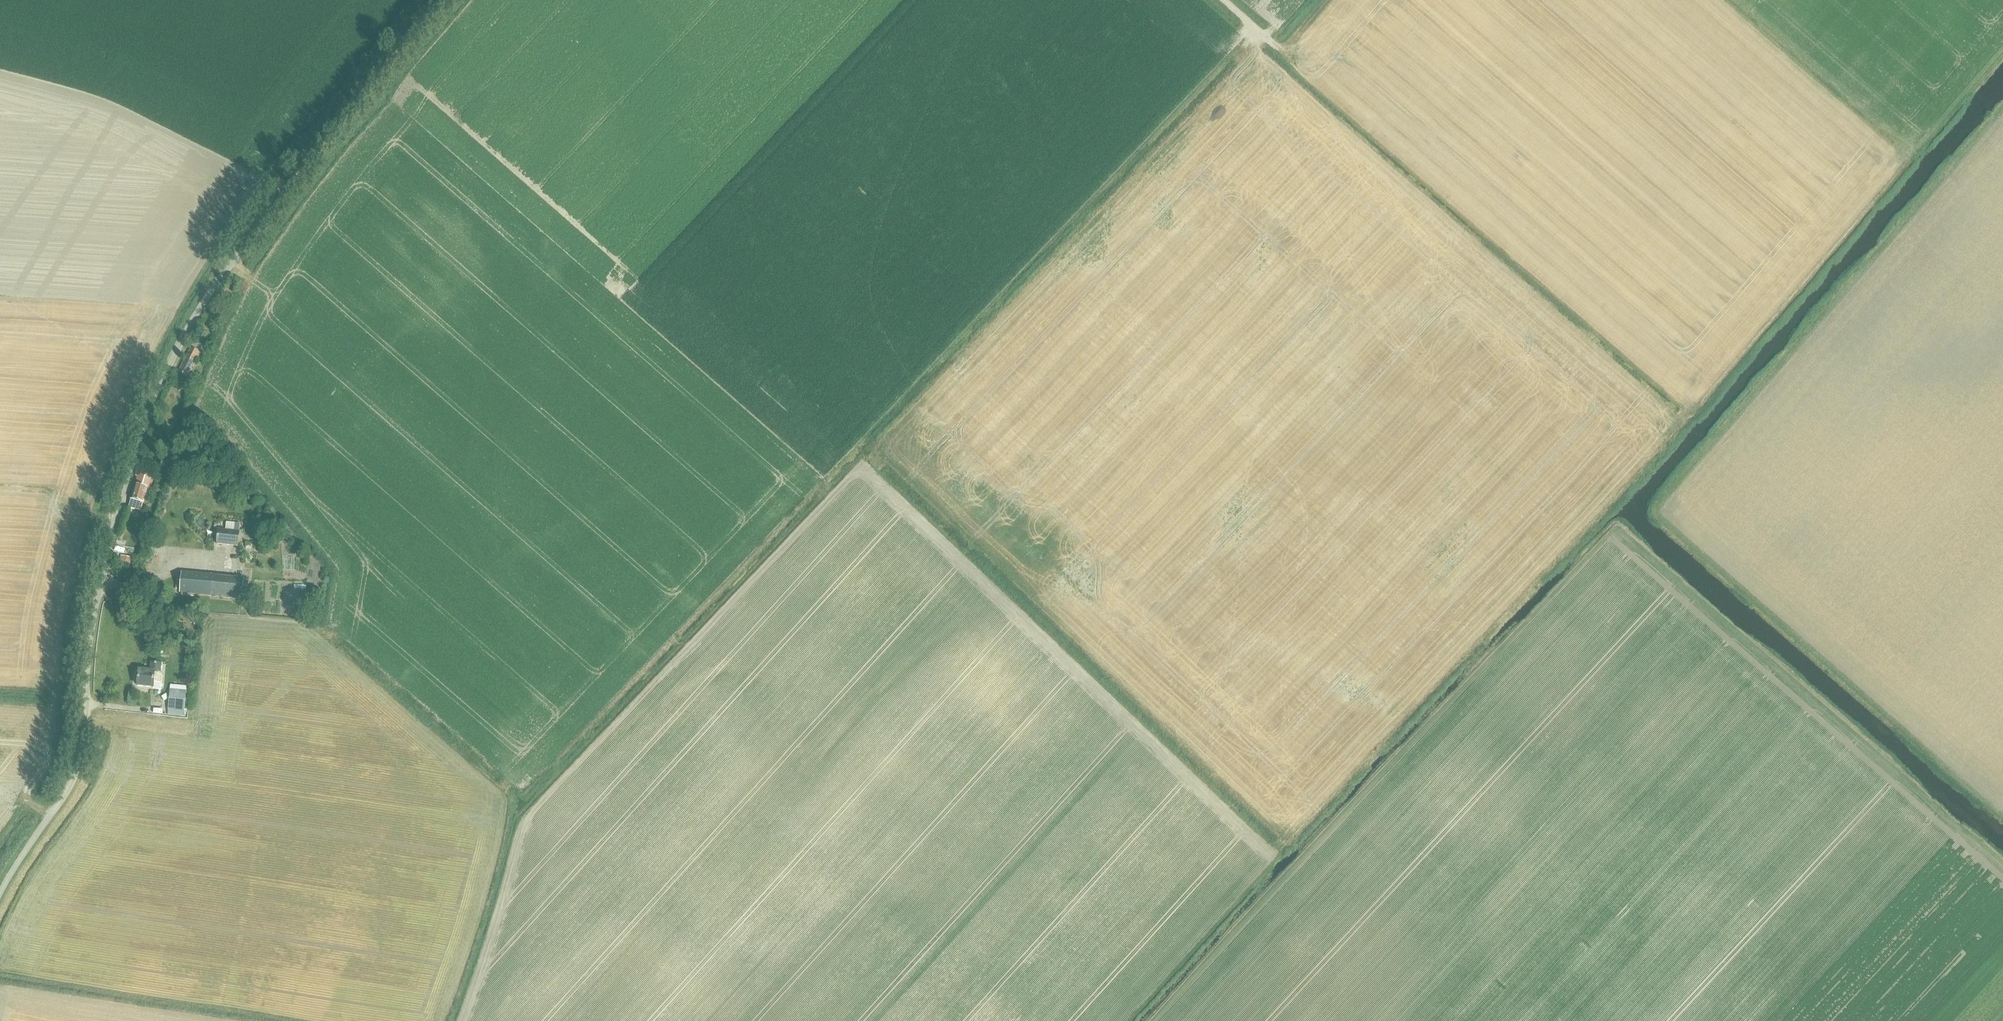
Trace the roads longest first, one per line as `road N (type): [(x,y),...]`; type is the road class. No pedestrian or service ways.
road 1 (unclassified): [(0,894),(77,771),(109,547),(172,362),(234,259),(445,0)]

